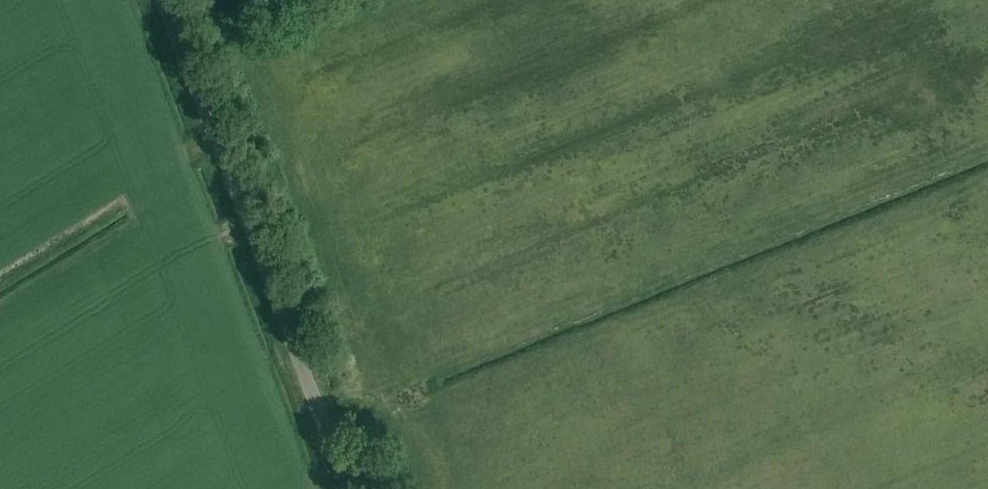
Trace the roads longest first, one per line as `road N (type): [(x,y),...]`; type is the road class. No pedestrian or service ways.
road 1 (unclassified): [(350,488),(164,0)]

